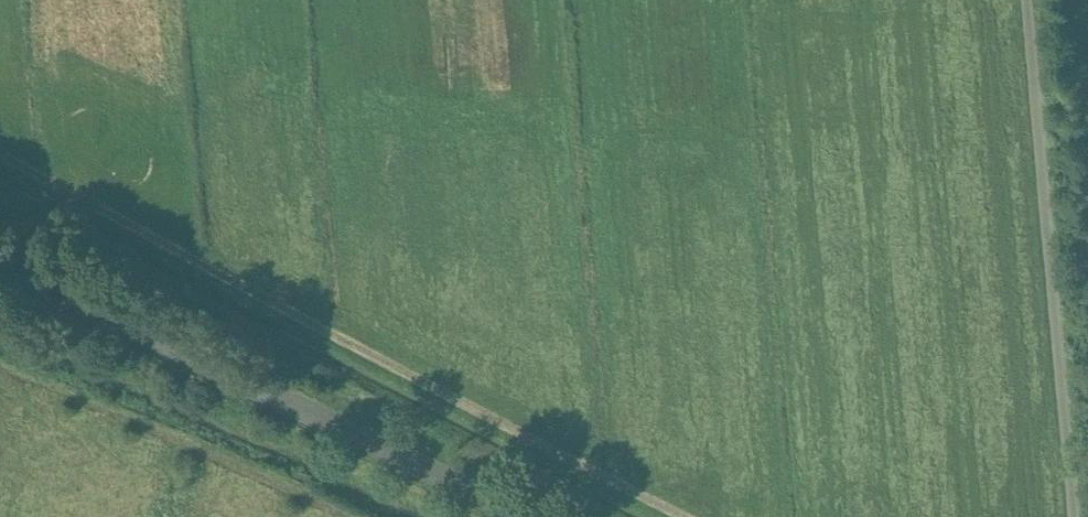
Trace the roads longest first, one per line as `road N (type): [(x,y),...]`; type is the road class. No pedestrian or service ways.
road 1 (track): [(708,516),(0,150)]
road 2 (unclassified): [(529,516),(0,263)]
road 3 (track): [(1036,0),(1076,433)]

